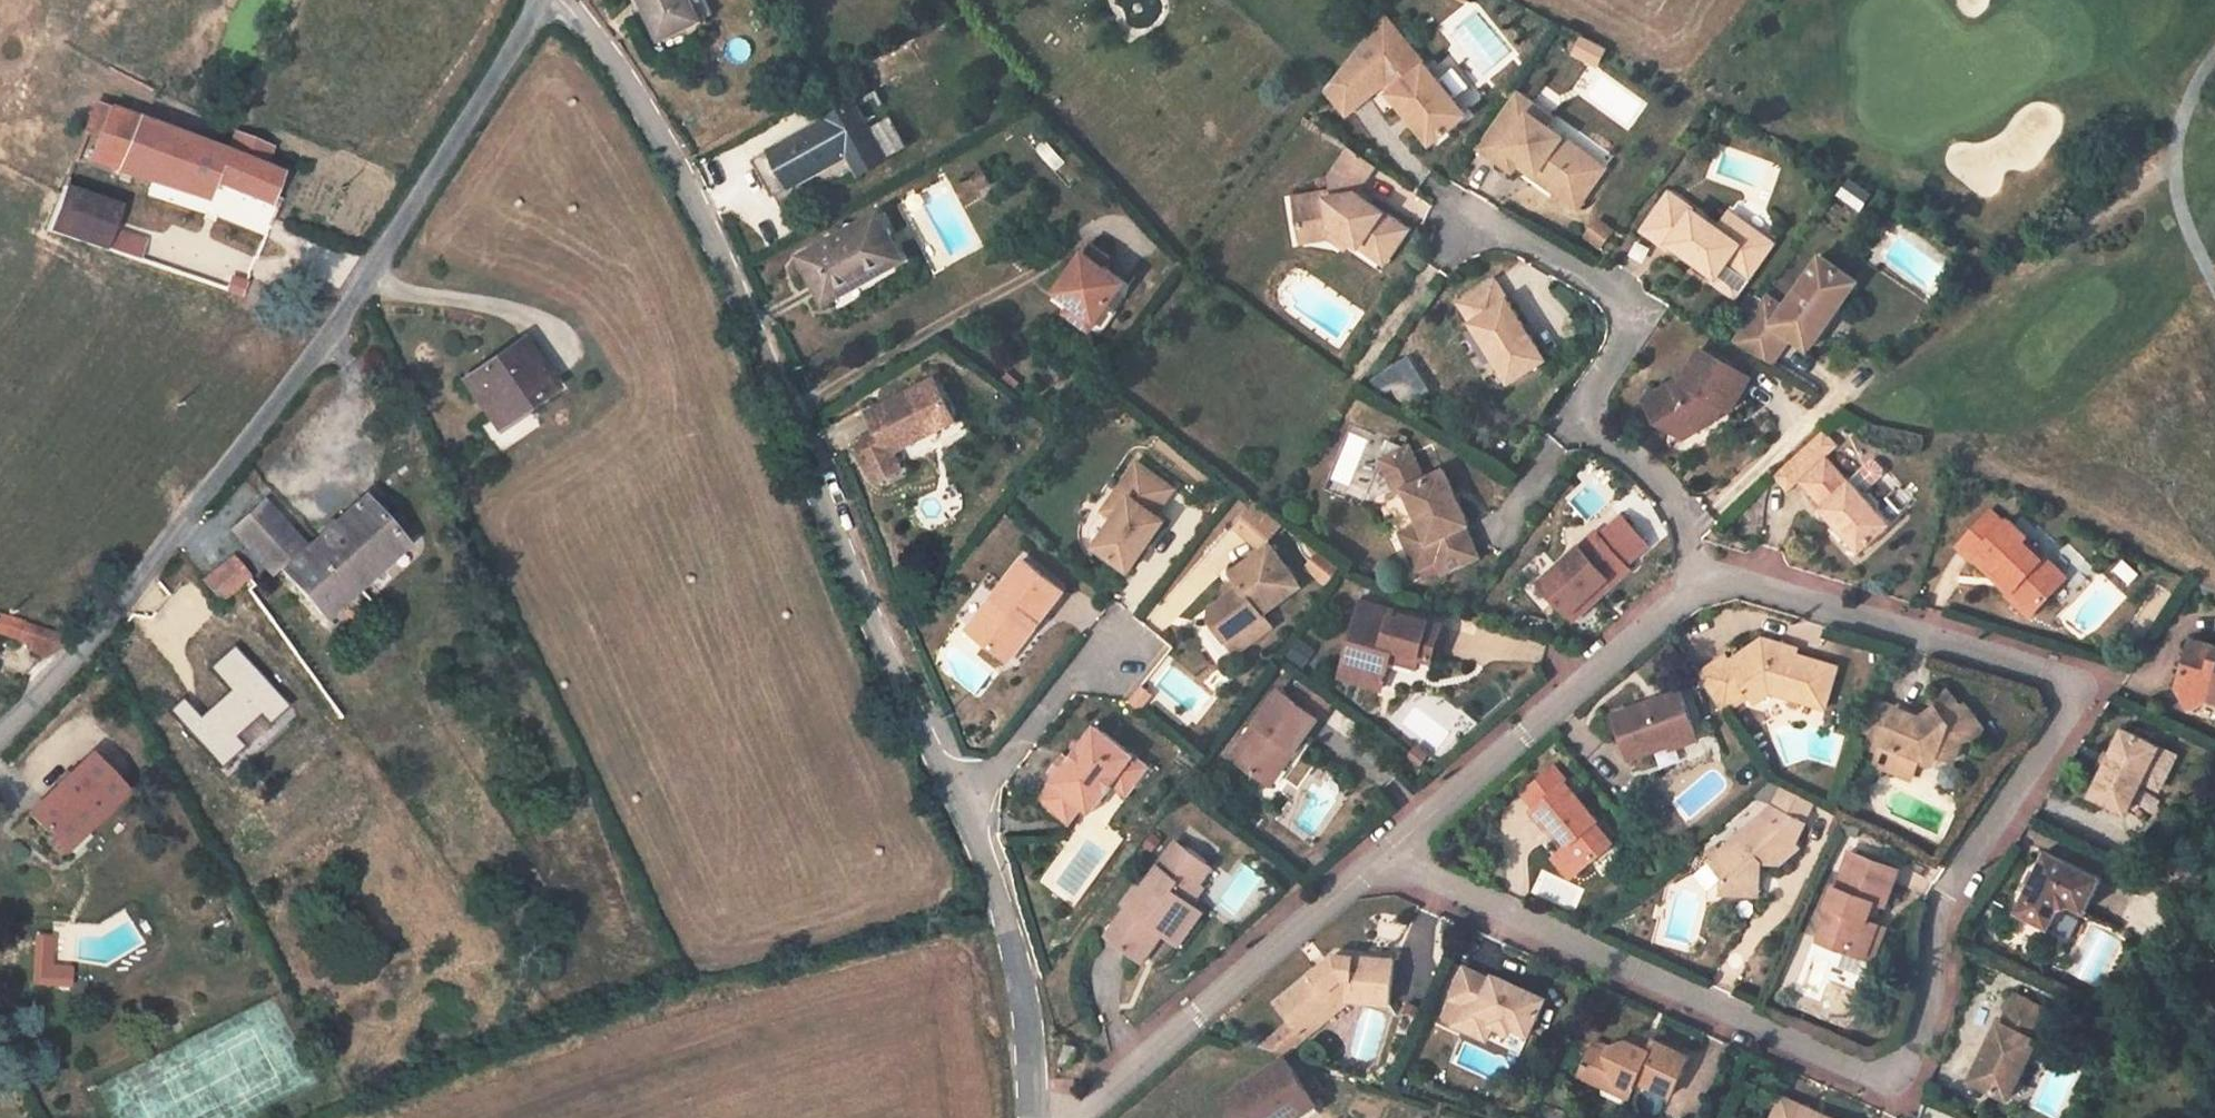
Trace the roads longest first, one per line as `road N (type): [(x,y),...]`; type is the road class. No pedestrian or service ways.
road 1 (residential): [(1702,589),(1719,575),(2067,682),(2067,711),(1942,896),(1931,997),(1908,1061),(1893,1073),(1863,1073),(1387,856)]
road 2 (residential): [(0,751),(33,722),(217,491),(370,280),(538,0)]
road 3 (residential): [(563,0),(604,43),(661,135),(962,811)]
road 4 (residential): [(1452,202),(1638,307),(1573,421),(1660,474),(1687,530),(1702,589)]
road 5 (residential): [(1387,856),(1702,589)]
road 6 (residential): [(1073,1117),(1387,856)]
road 7 (residential): [(962,811),(1019,941),(1027,1117)]
road 8 (residential): [(962,811),(1108,631)]

